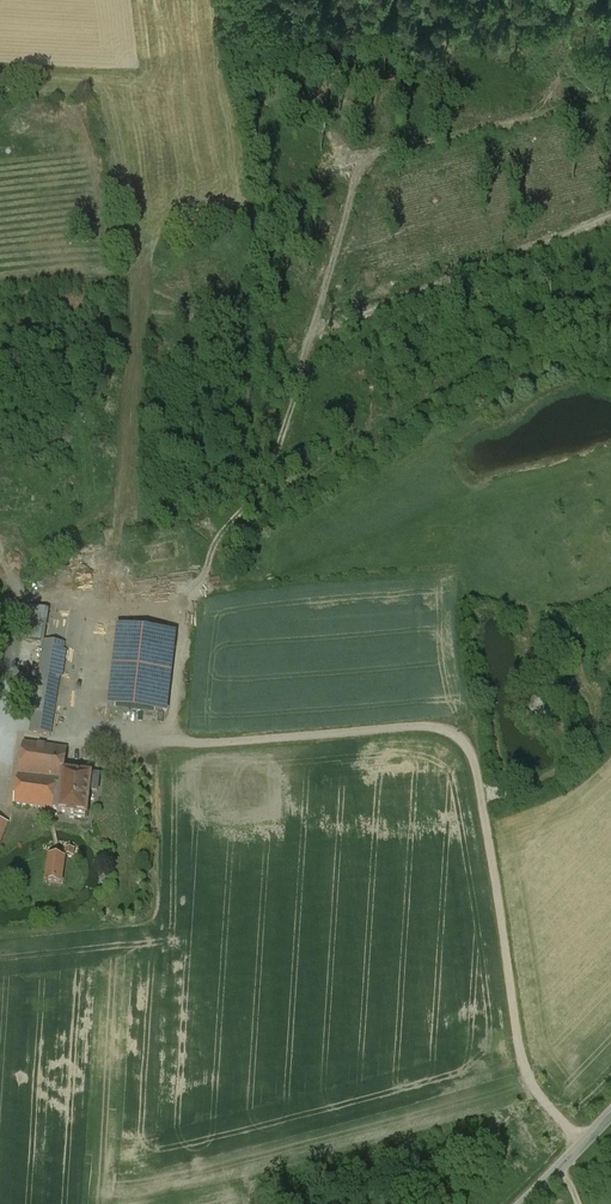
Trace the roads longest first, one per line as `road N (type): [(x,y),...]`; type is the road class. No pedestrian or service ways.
road 1 (track): [(74,742),(96,603),(204,588),(216,542),(258,495),(279,452),(357,173),(381,155),(610,99)]
road 2 (track): [(585,1142),(542,1102),(521,1054),(481,795),(466,746),(423,727),(176,744)]
road 3 (track): [(481,795),(506,793),(572,765),(595,715),(574,682)]
road 4 (unclassified): [(610,1115),(523,1203)]

